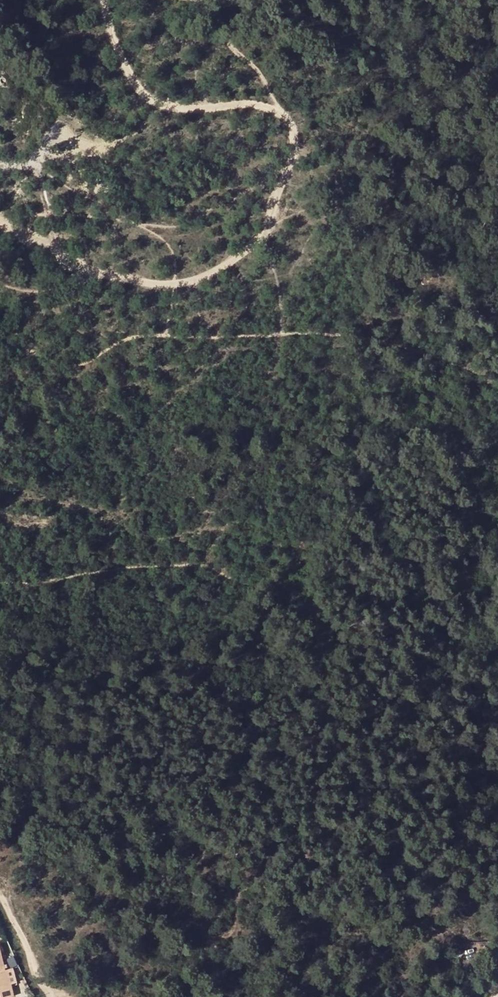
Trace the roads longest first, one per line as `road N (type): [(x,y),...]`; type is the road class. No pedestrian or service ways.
road 1 (track): [(102,0),(129,74),(156,104),(256,104),(282,112),(294,132),(264,233),(228,267),(181,284),(136,283),(88,270),(0,224)]

